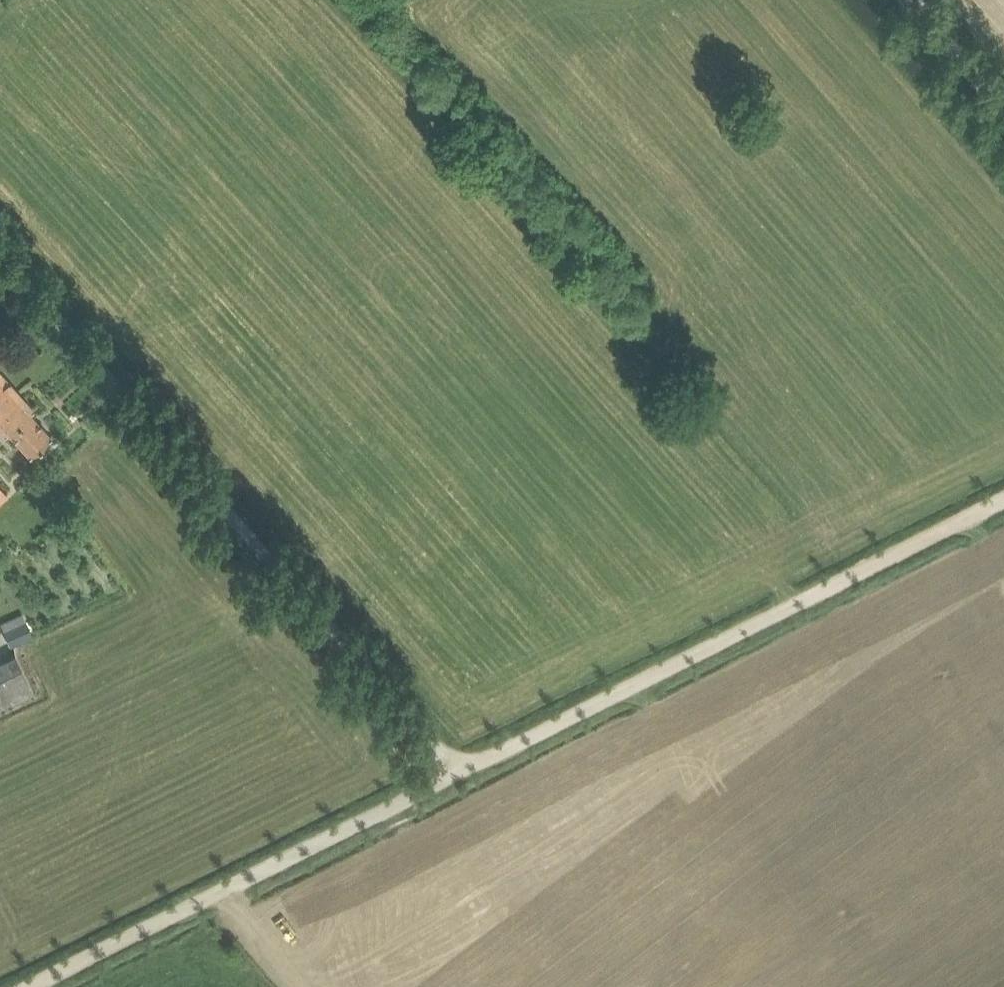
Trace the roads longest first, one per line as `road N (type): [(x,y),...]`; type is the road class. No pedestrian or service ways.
road 1 (track): [(1003,495),(21,986)]
road 2 (unclassified): [(460,770),(0,254)]
road 3 (unclassified): [(1003,98),(916,0)]

